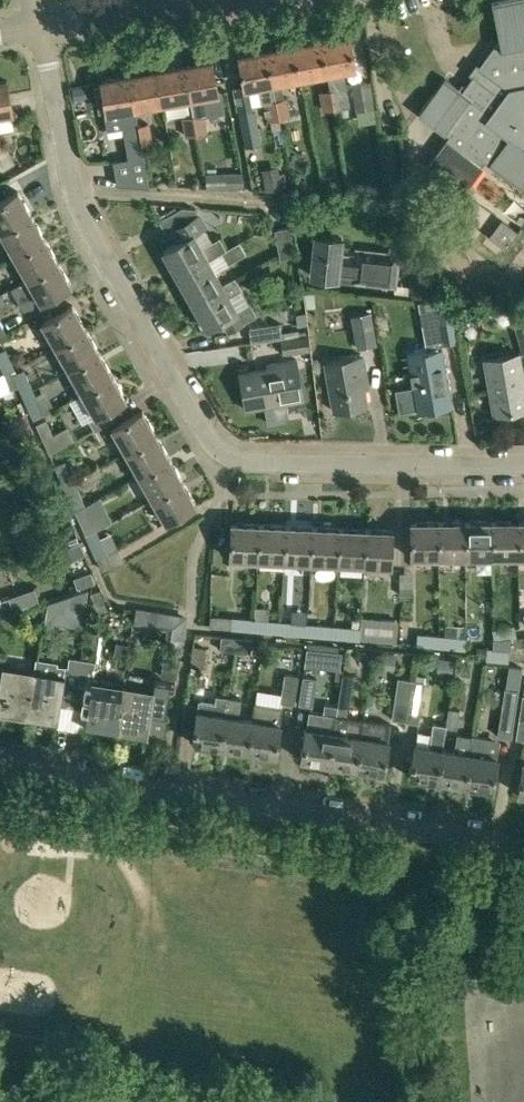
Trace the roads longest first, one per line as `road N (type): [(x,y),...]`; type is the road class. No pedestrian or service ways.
road 1 (residential): [(523,464),(246,460),(220,452),(76,200),(40,29)]
road 2 (residential): [(523,848),(0,768)]
road 3 (residential): [(40,29),(283,0)]

